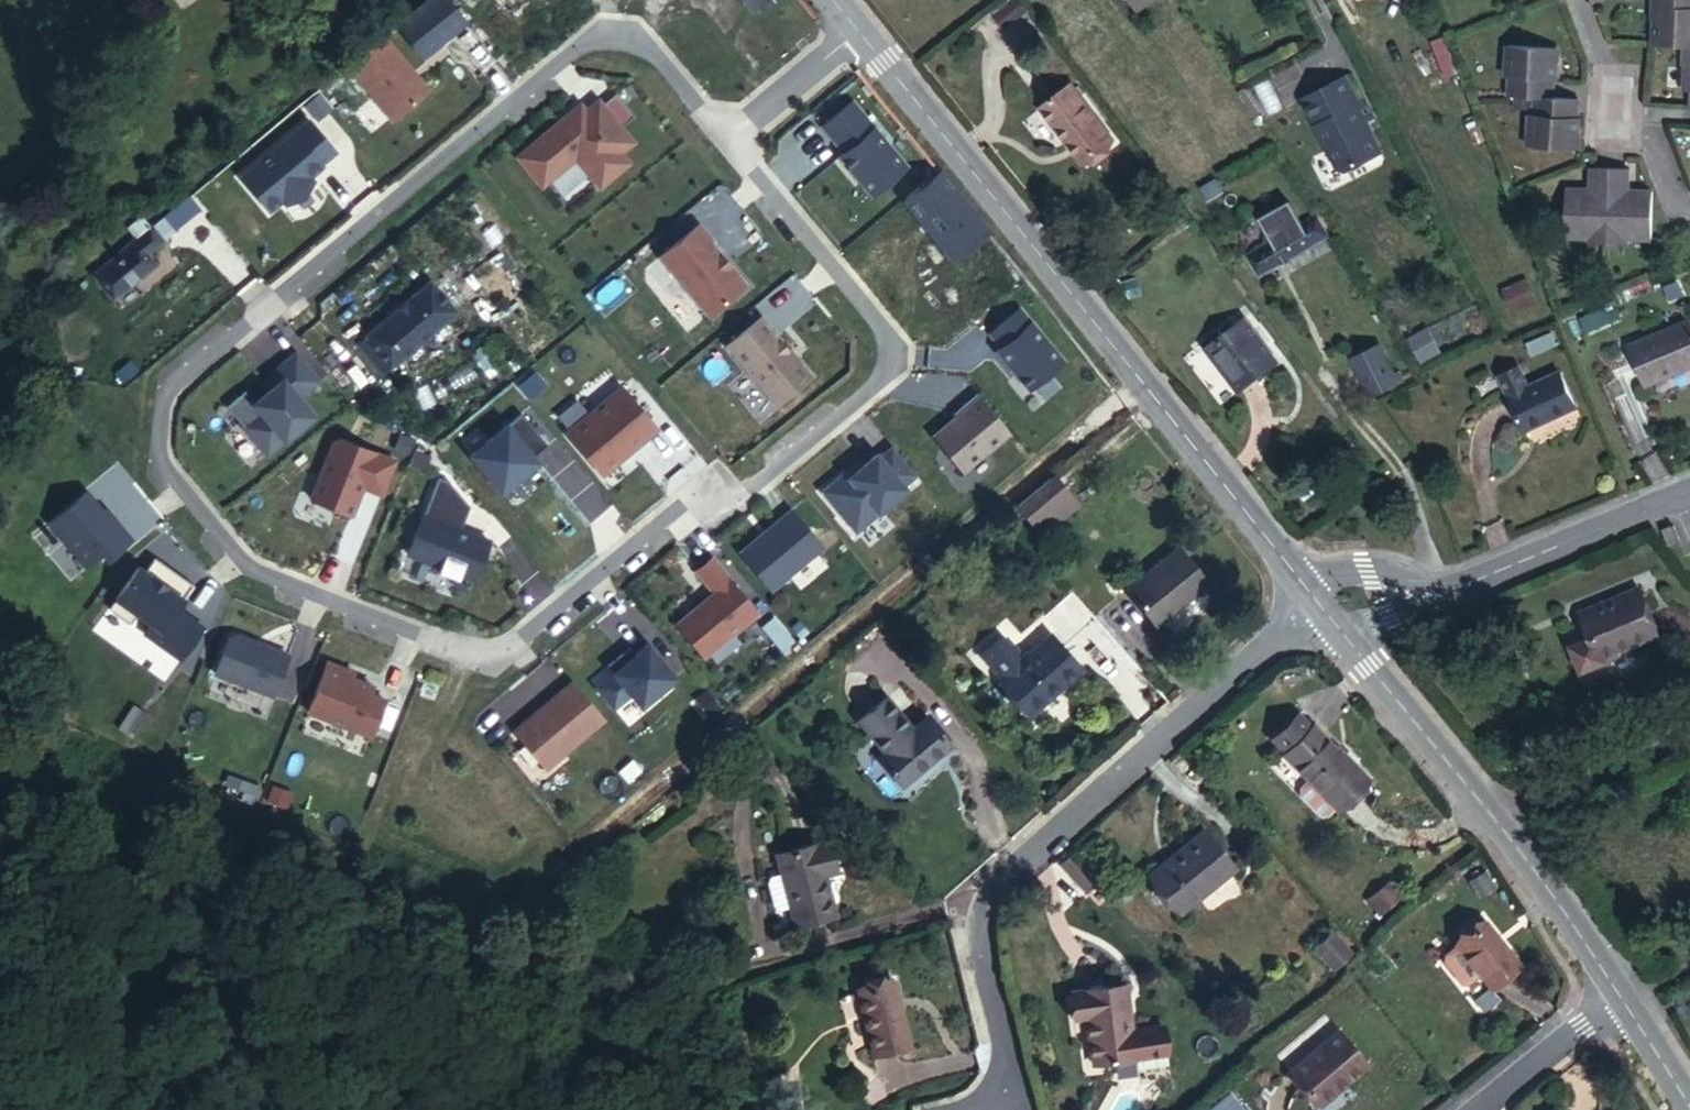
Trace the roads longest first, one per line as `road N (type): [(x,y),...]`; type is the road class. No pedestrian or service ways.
road 1 (residential): [(730,129),(637,40),(599,39),(169,390),(161,451),(244,557),(484,646),(518,633),(708,495),(751,494),(886,376),(894,345)]
road 2 (tertiary): [(856,30),(1306,588)]
road 3 (residential): [(994,1109),(1011,1078),(978,937),(992,888),(1325,612)]
road 4 (tertiary): [(1347,638),(1537,870),(1627,1004)]
road 5 (residential): [(1413,594),(1479,587),(1689,498)]
road 6 (residential): [(894,345),(730,129)]
road 7 (residential): [(1594,0),(1689,221)]
road 8 (residential): [(1479,1109),(1627,1004)]
road 9 (residential): [(856,30),(730,129)]
road 10 (tertiary): [(1627,1004),(1689,1108)]

